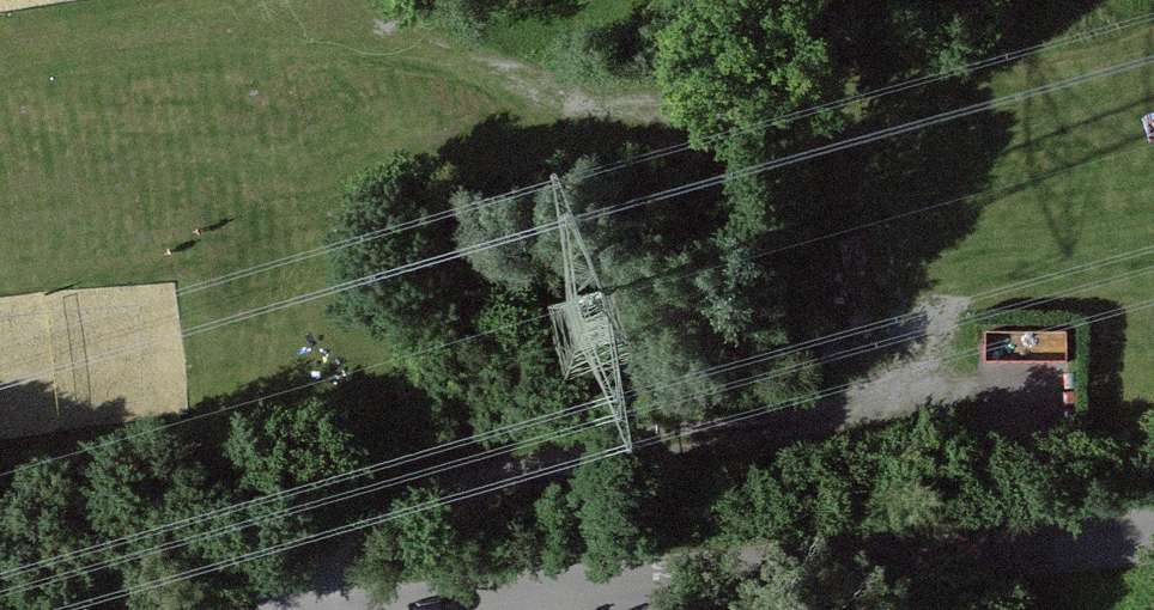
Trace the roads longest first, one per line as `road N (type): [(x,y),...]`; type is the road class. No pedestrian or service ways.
road 1 (track): [(337,609),(371,543),(440,502),(719,435),(1035,346)]
road 2 (unclassified): [(391,609),(1153,530)]

